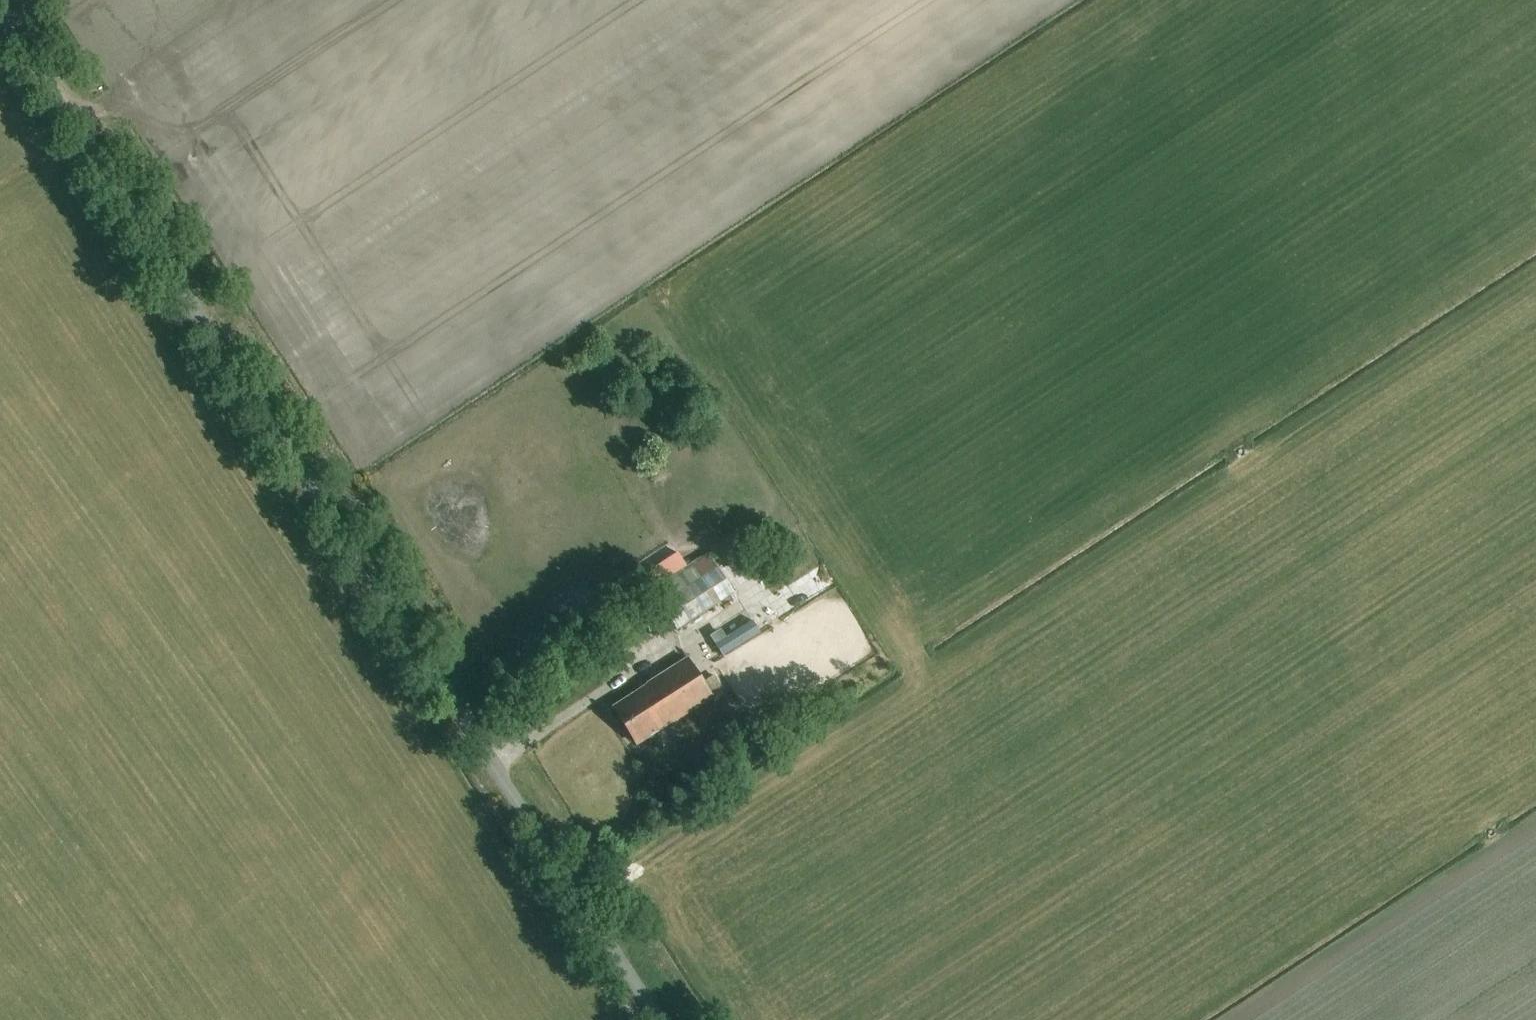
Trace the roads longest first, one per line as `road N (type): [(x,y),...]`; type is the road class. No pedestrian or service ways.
road 1 (unclassified): [(658,1019),(0,10)]

